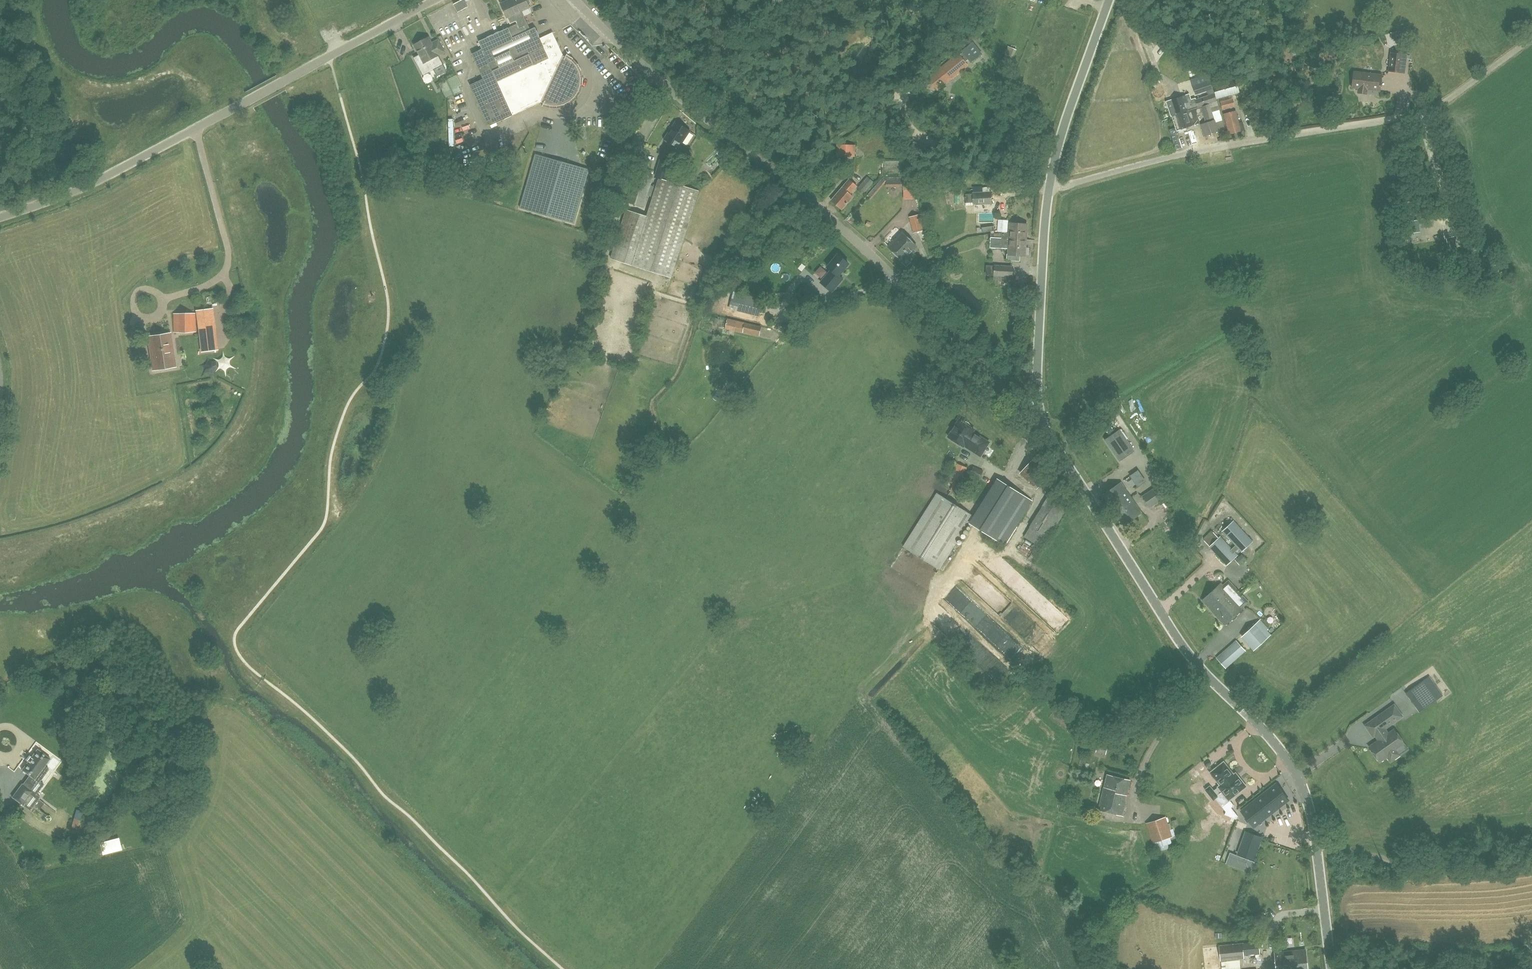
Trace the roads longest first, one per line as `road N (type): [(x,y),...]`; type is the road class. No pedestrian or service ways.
road 1 (unclassified): [(1333,968),(1314,819),(1299,775),(1200,668),(1041,425)]
road 2 (unclassified): [(1041,425),(896,279),(575,0)]
road 3 (unclassified): [(0,218),(111,174),(434,0)]
road 4 (unclassified): [(1041,425),(1047,210),(1111,0)]
road 5 (track): [(896,279),(823,315),(769,360),(660,476)]
road 6 (track): [(1531,862),(1425,867),(1317,841)]
road 7 (track): [(1426,115),(1531,40)]

